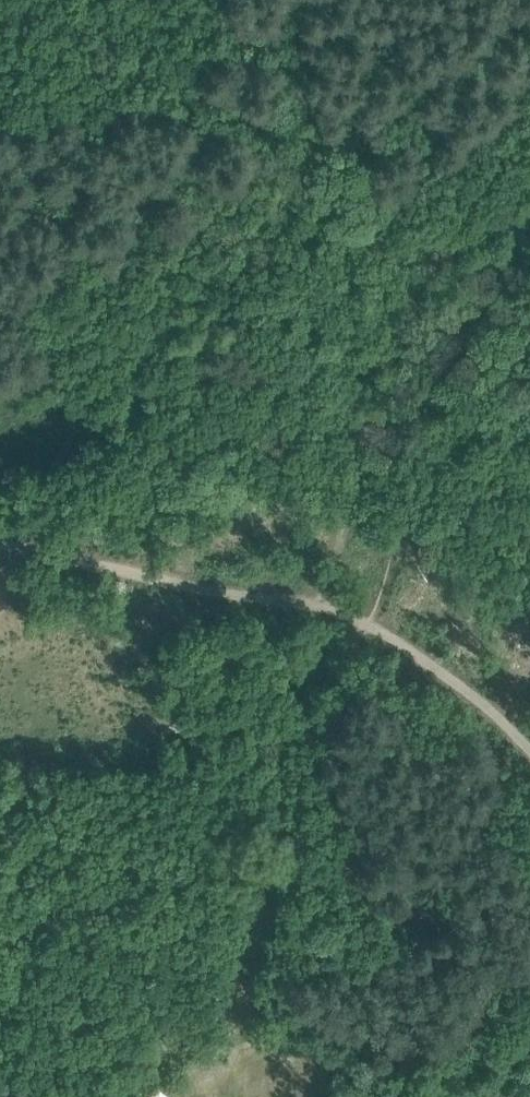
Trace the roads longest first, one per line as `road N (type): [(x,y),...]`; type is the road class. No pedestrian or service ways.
road 1 (track): [(529,730),(405,609),(0,508)]

